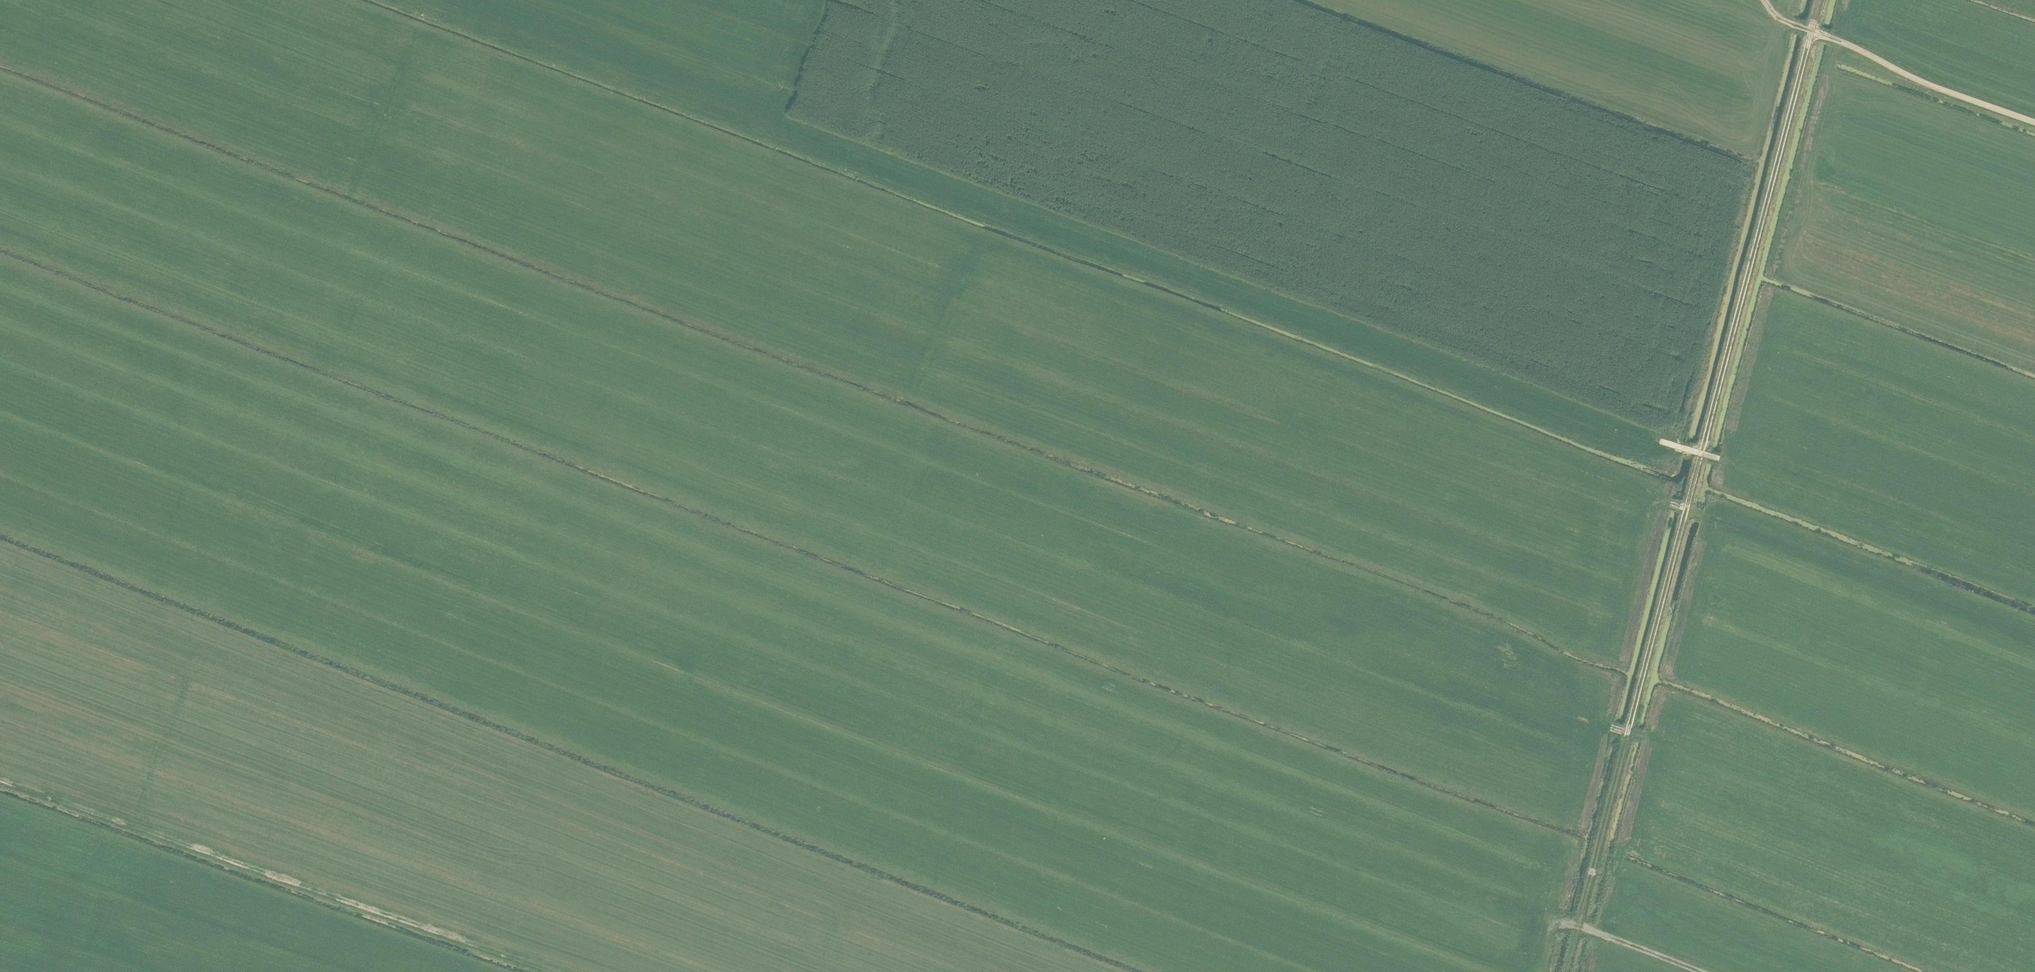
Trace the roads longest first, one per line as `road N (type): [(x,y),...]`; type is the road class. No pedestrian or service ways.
road 1 (track): [(1574,971),(1827,0)]

